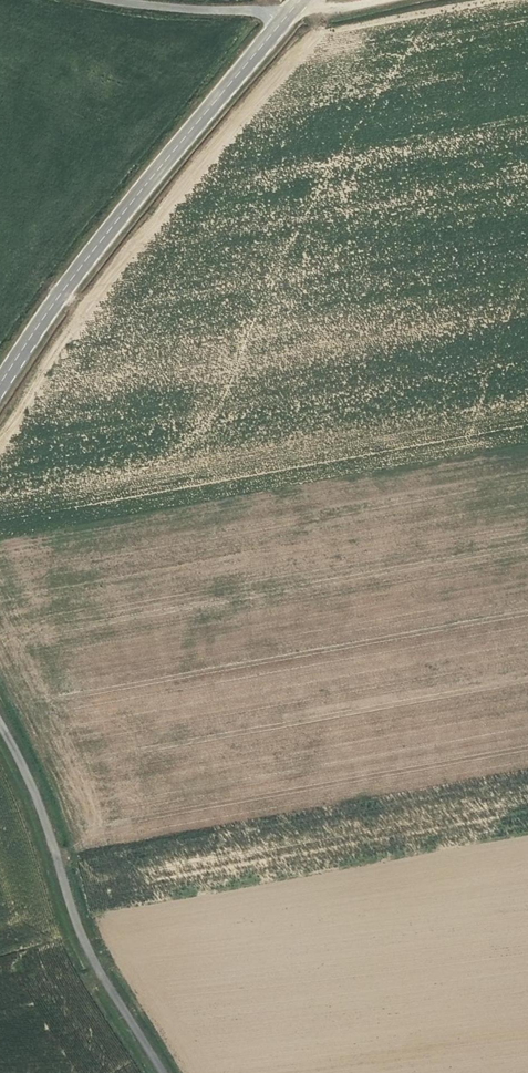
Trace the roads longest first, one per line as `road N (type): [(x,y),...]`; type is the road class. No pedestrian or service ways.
road 1 (tertiary): [(0,386),(88,260),(294,14)]
road 2 (residential): [(162,1072),(79,928),(38,803),(0,725)]
road 3 (unclassified): [(115,0),(294,14)]

